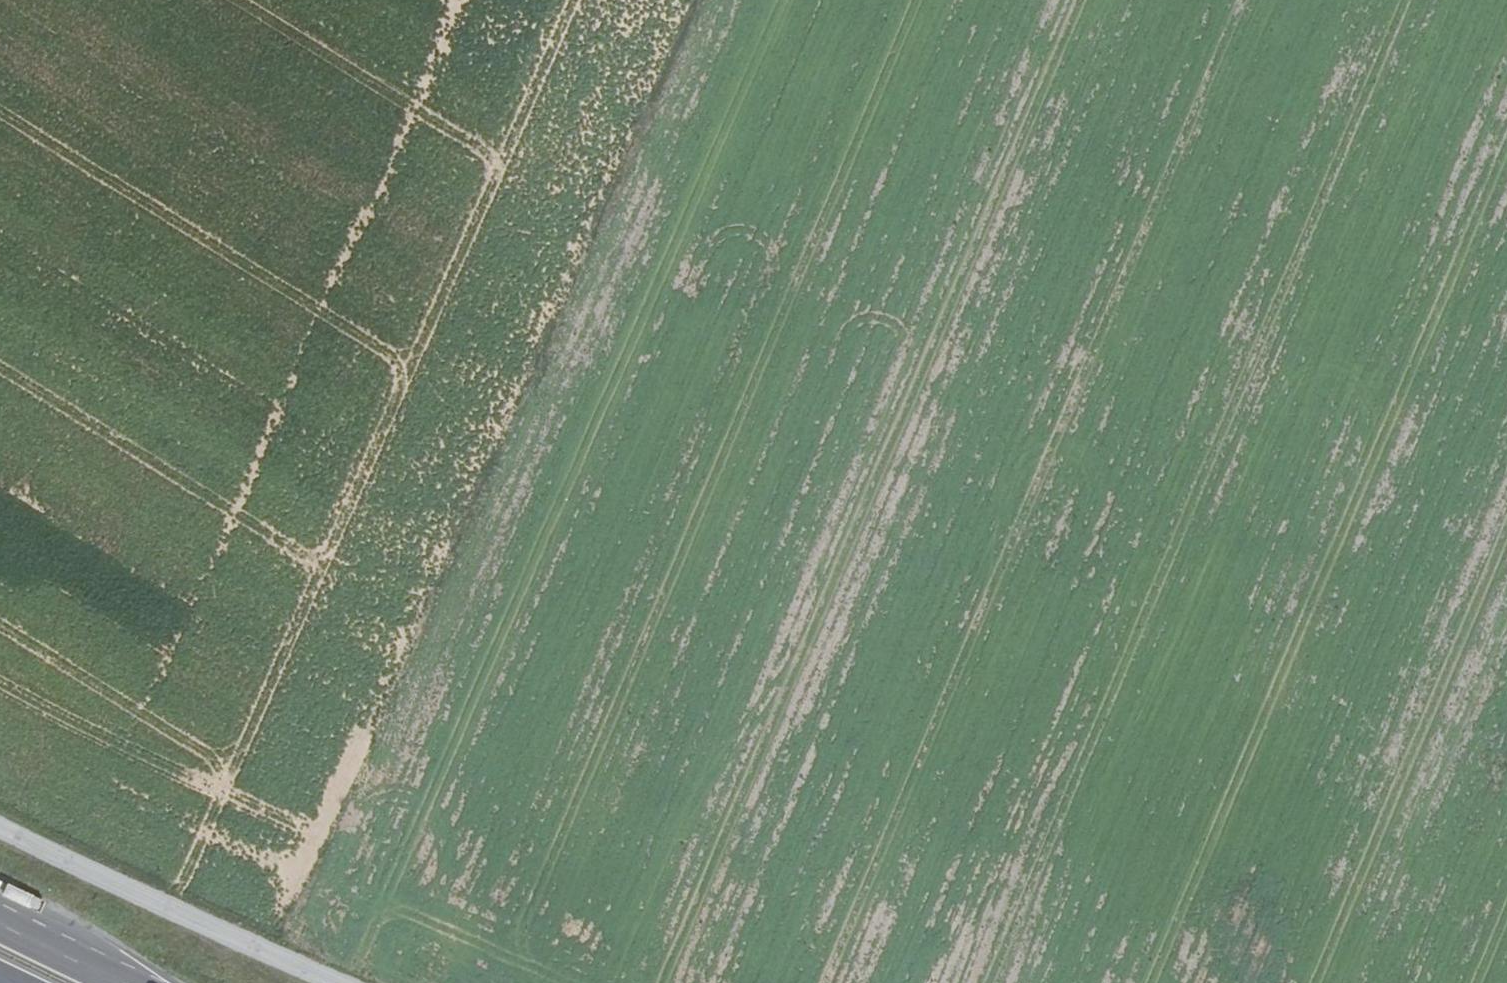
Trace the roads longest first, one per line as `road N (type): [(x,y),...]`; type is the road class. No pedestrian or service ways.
road 1 (unclassified): [(0,828),(337,982)]
road 2 (trunk): [(123,982),(0,924)]

